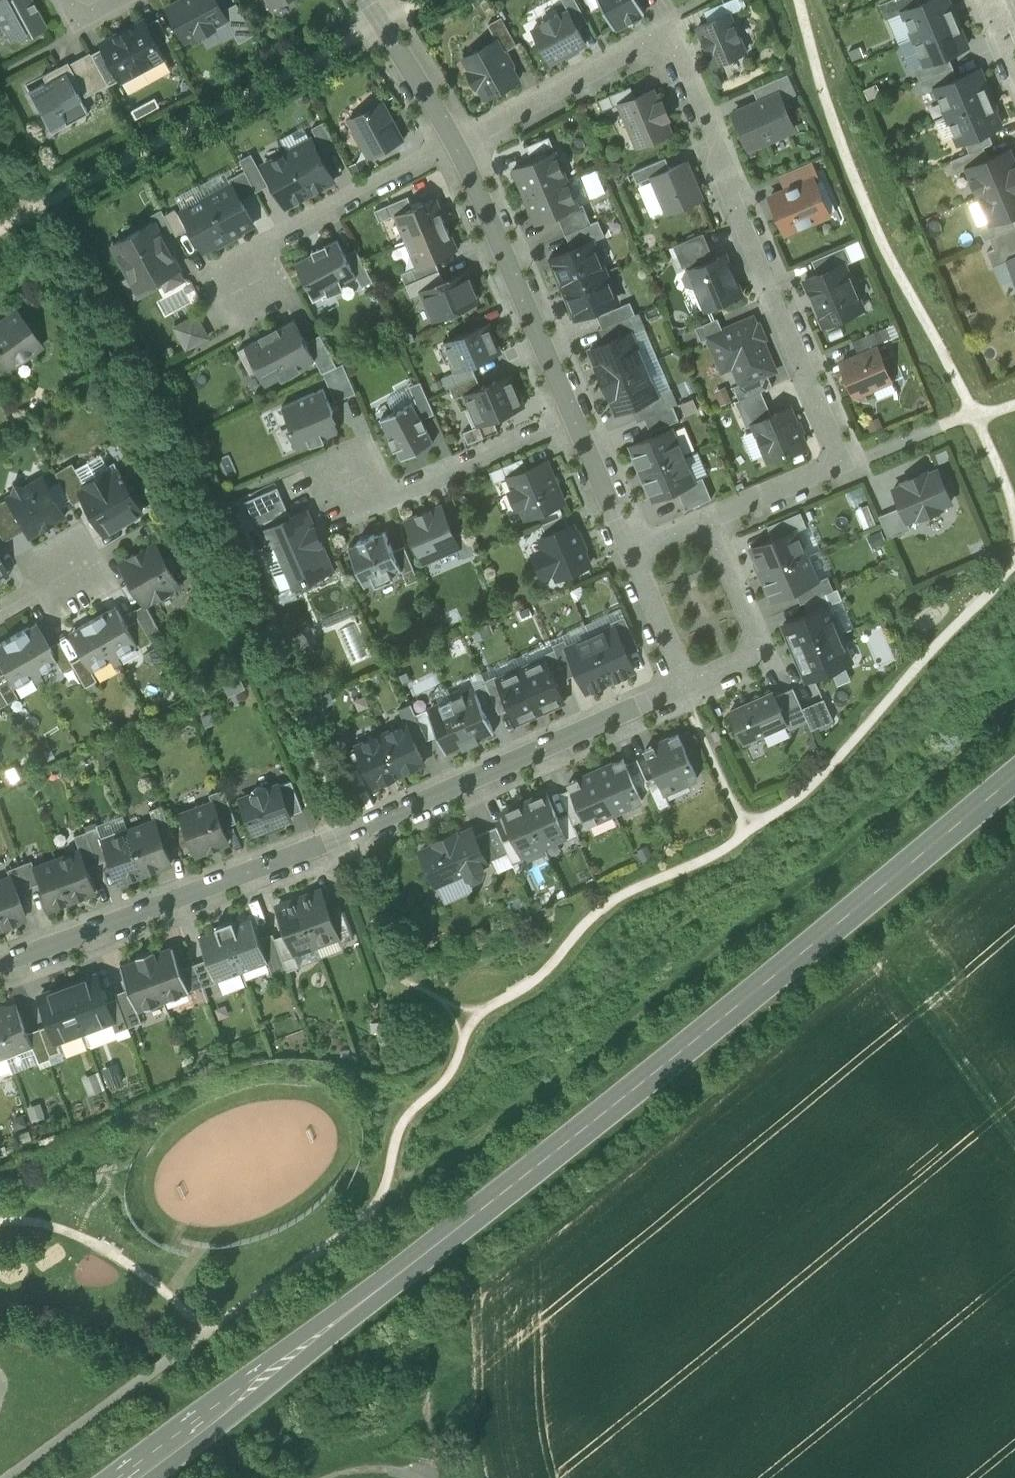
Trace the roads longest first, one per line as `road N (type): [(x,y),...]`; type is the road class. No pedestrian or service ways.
road 1 (primary): [(128,1477),(601,1117),(1014,776)]
road 2 (residential): [(462,151),(668,37),(849,462),(710,519)]
road 3 (residential): [(0,969),(685,695)]
road 4 (track): [(6,1477),(381,1201)]
road 5 (residential): [(248,328),(219,269),(462,151)]
road 6 (residential): [(578,415),(368,508),(342,452)]
road 7 (residential): [(462,151),(578,415)]
road 8 (residential): [(685,695),(772,661),(710,519)]
road 9 (track): [(1014,1139),(893,962)]
road 10 (residential): [(374,0),(462,151)]
road 11 (residential): [(631,551),(685,695)]
road 12 (residential): [(578,415),(631,551)]

